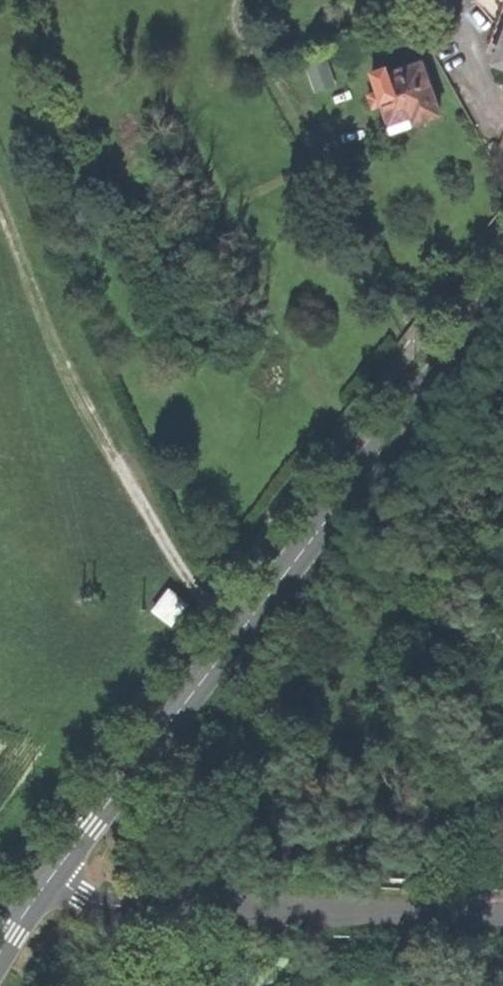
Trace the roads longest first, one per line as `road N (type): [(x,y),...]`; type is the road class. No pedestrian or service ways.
road 1 (secondary): [(502,294),(53,874)]
road 2 (track): [(239,631),(193,585),(63,365),(0,201)]
road 3 (unclassified): [(53,874),(109,904),(502,916)]

